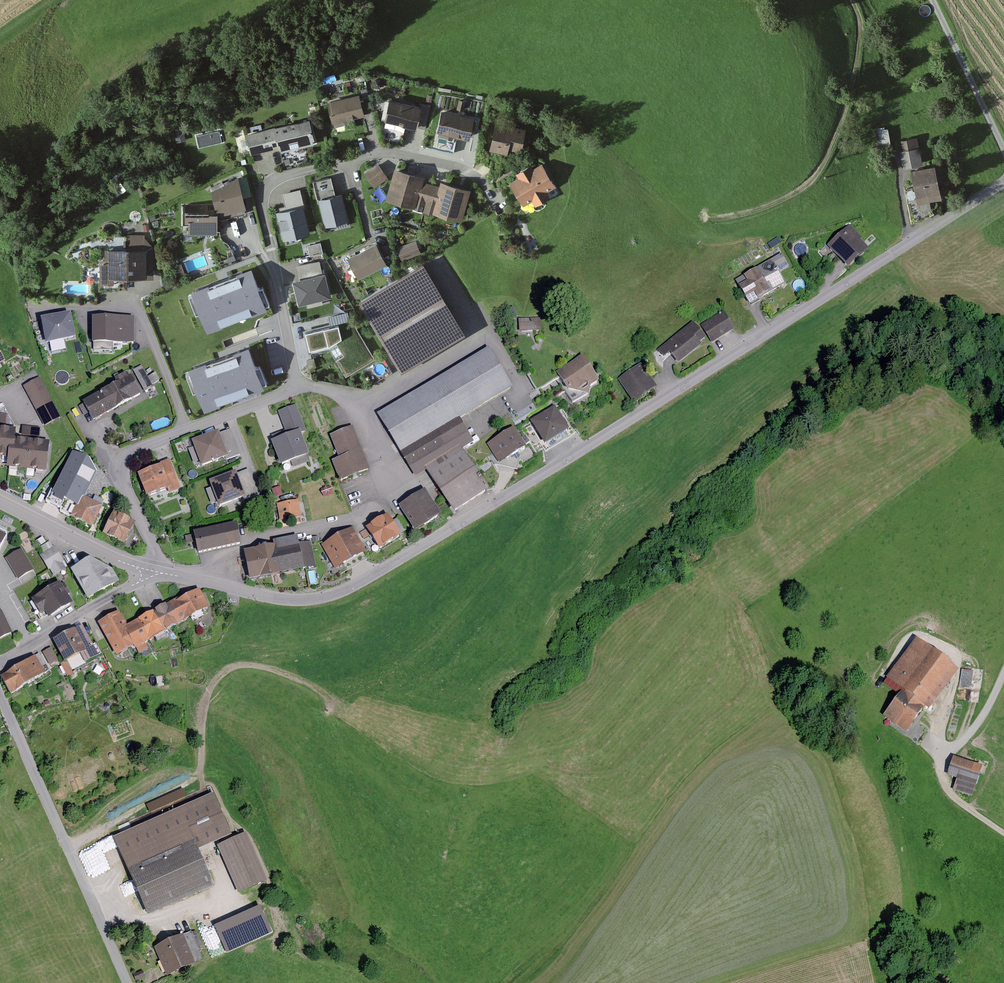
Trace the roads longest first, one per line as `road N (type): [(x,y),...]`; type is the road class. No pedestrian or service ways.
road 1 (residential): [(153,574),(293,600),(362,583),(1003,183)]
road 2 (residential): [(153,574),(155,554),(120,462),(262,402),(295,380),(263,198),(271,182),(394,153),(472,174),(503,214)]
road 3 (track): [(72,854),(105,822),(201,776),(207,702),(222,676),(243,665),(279,671),(323,689),(340,714)]
road 4 (unclassified): [(128,982),(0,685)]
road 5 (track): [(853,0),(857,61),(824,165),(786,198),(710,218)]
road 6 (residential): [(0,664),(153,574)]
road 7 (residential): [(0,500),(153,574)]
road 8 (track): [(941,719),(941,785),(1003,837)]

